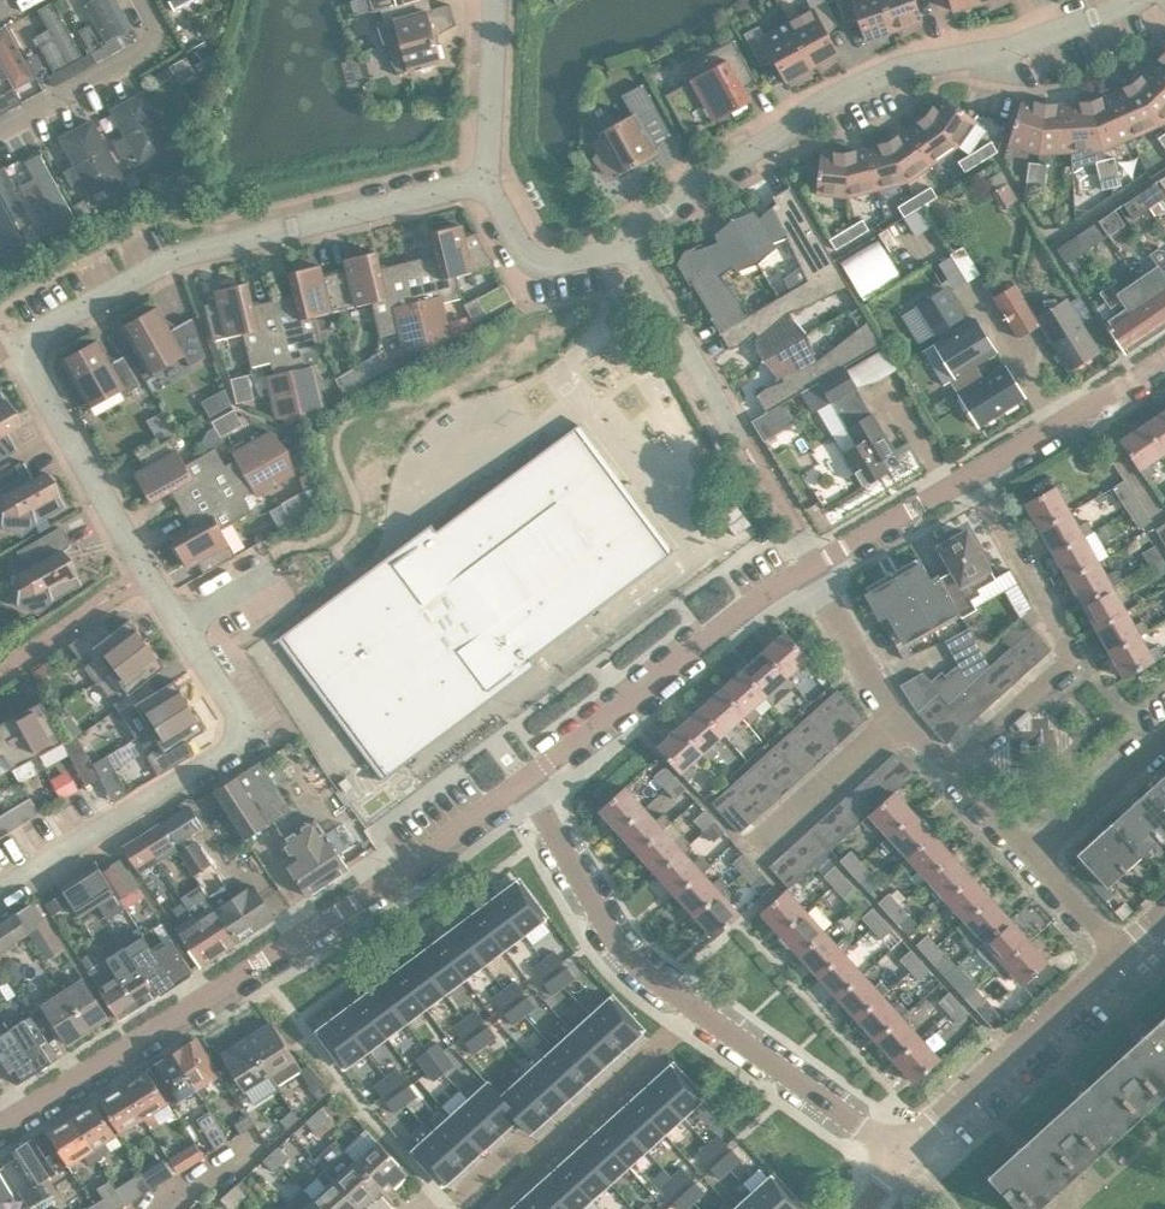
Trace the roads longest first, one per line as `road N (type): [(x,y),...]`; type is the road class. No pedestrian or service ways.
road 1 (residential): [(482,181),(176,253),(19,346),(249,736),(195,777),(0,887)]
road 2 (residential): [(0,1123),(385,881),(528,773)]
road 3 (residential): [(626,247),(714,173),(829,98),(1145,0)]
road 4 (residential): [(528,773),(608,931),(660,985),(904,1151)]
road 5 (residential): [(528,773),(706,635),(812,567)]
road 6 (residential): [(904,1151),(1127,945)]
road 7 (residential): [(958,794),(893,713),(812,567)]
road 8 (residential): [(626,247),(746,449)]
road 9 (residential): [(0,133),(140,57),(157,26),(143,0)]
road 10 (residential): [(974,473),(1164,356)]
road 11 (residential): [(1079,658),(974,473)]
road 12 (residential): [(482,181),(533,268),(626,247)]
road 13 (residential): [(812,567),(974,473)]
road 14 (residential): [(958,794),(1079,658)]
road 15 (residential): [(482,181),(490,0)]
road 16 (residential): [(1033,857),(1141,757)]
road 17 (residential): [(1127,945),(1033,857)]
road 18 (residential): [(162,1208),(235,1159),(268,1150)]

